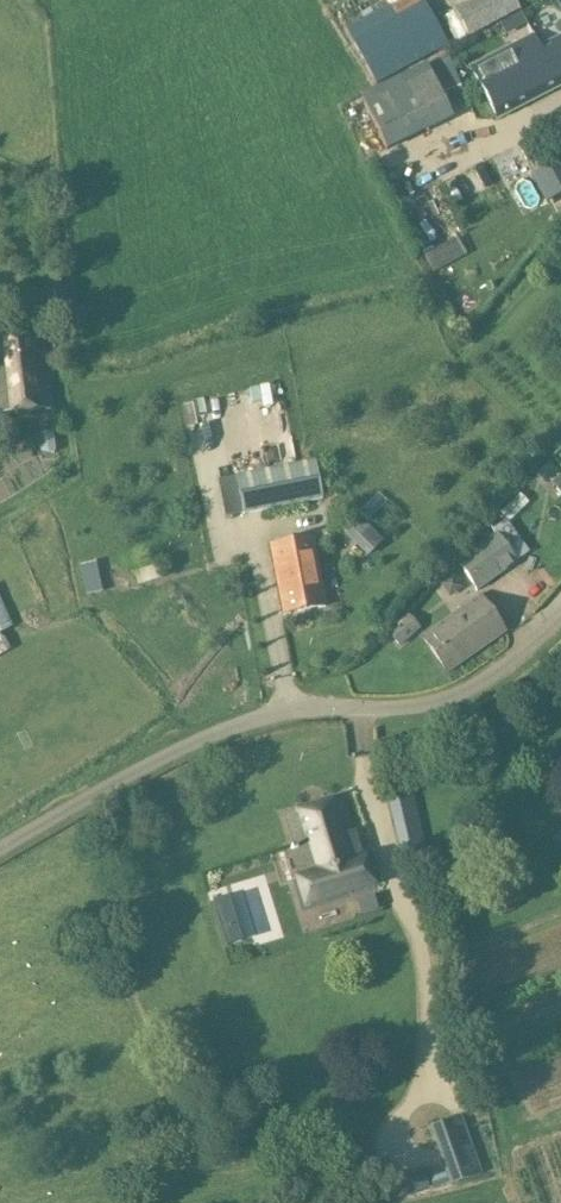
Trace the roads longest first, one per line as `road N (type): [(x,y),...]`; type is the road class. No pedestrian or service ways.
road 1 (unclassified): [(0,852),(239,723),(287,713),(429,715),(472,698),(560,623)]

